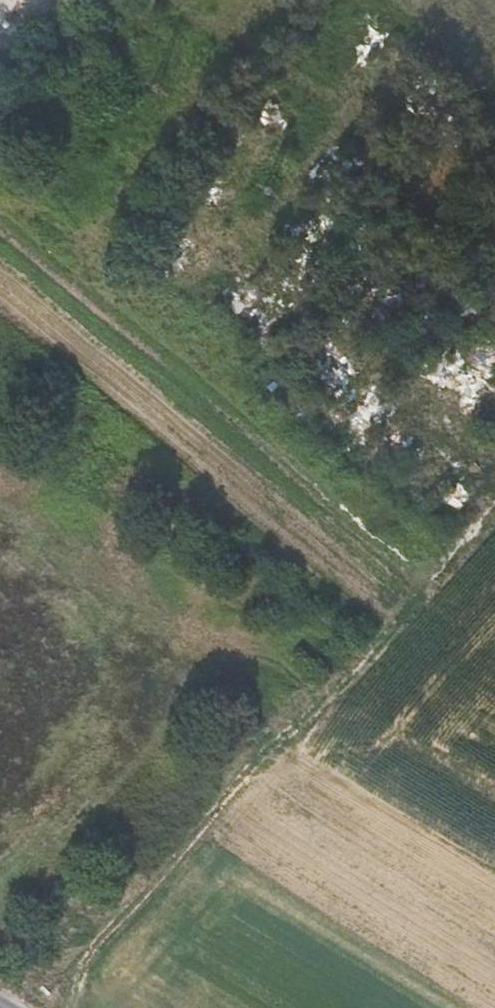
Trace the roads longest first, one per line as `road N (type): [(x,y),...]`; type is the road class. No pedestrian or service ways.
road 1 (track): [(494,533),(34,1007)]

